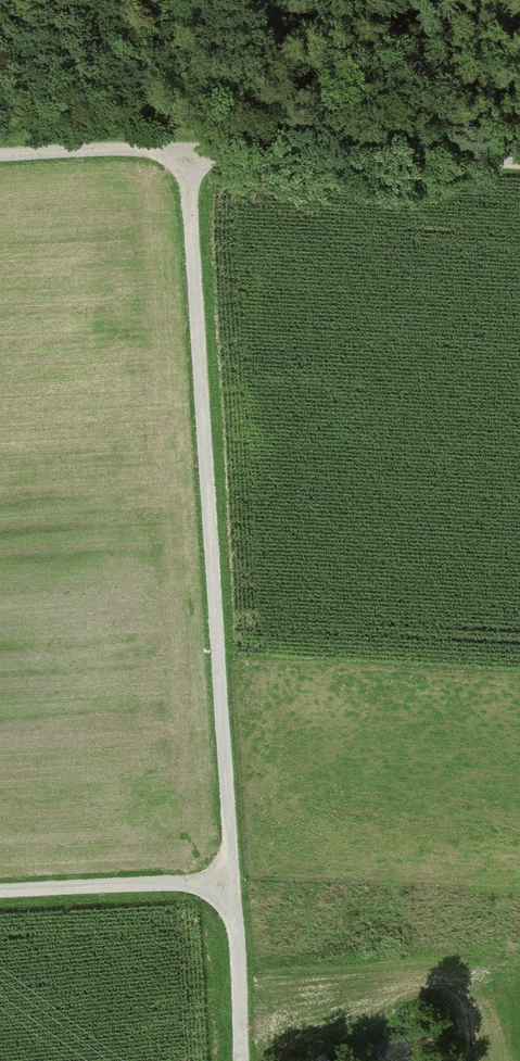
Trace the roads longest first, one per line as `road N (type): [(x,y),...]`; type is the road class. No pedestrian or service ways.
road 1 (track): [(187,152),(233,884)]
road 2 (track): [(519,163),(76,150),(0,156)]
road 3 (track): [(243,1060),(233,884),(0,892)]

